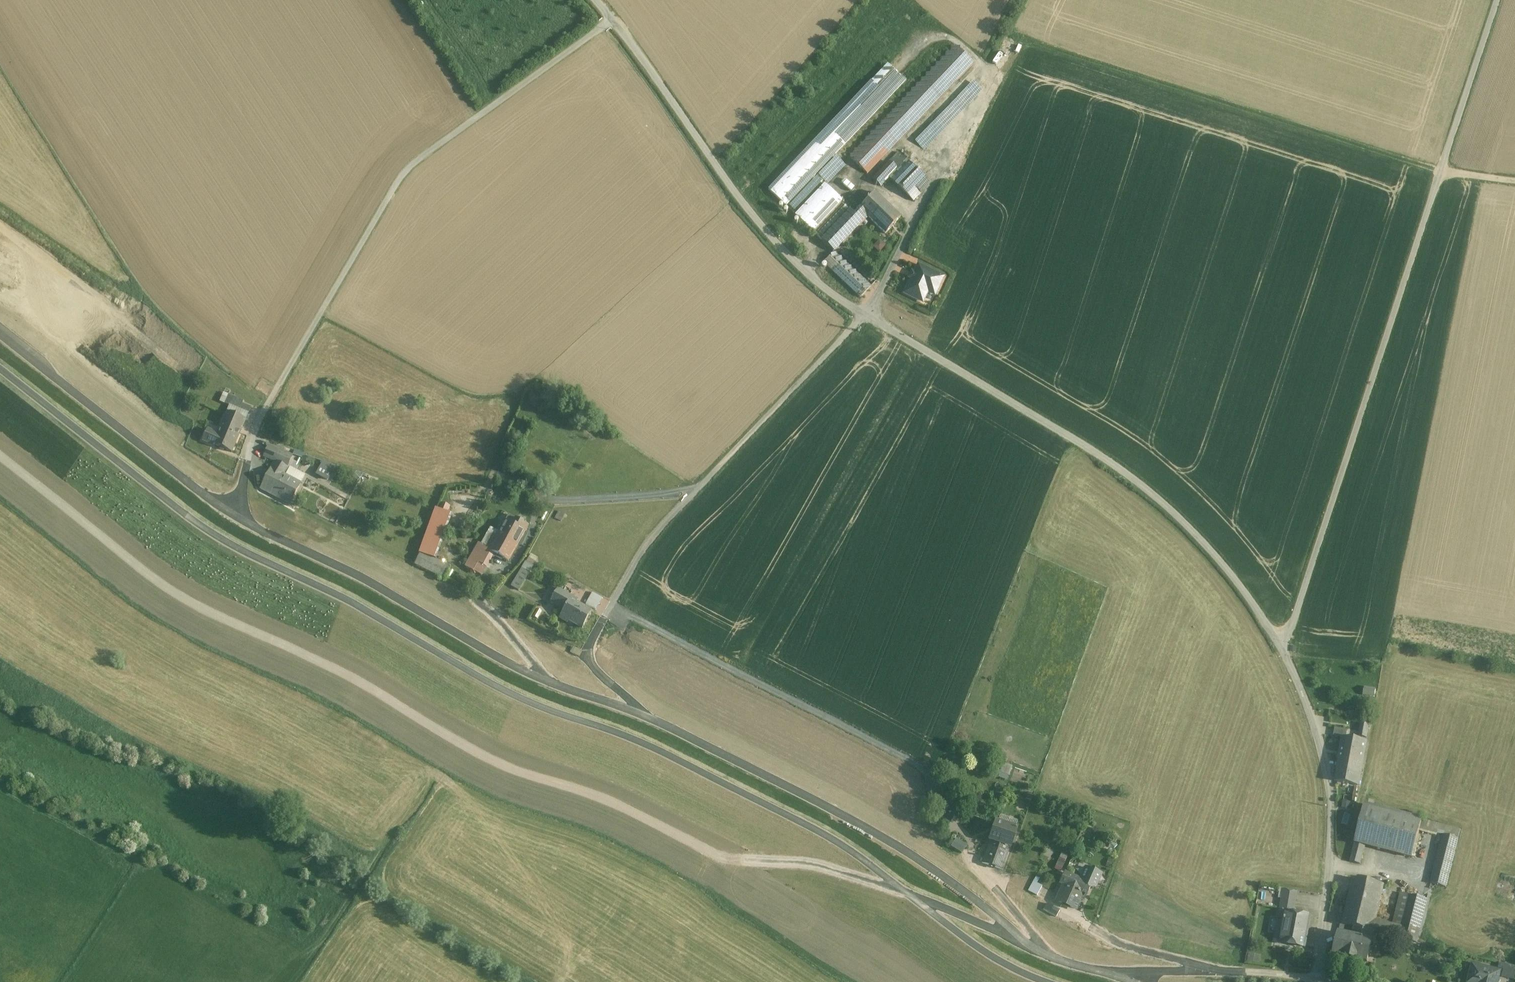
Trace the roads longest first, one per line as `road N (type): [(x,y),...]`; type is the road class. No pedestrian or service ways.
road 1 (track): [(905,891),(820,865),(713,854),(618,804),(488,759),(340,671),(162,585),(0,455)]
road 2 (residential): [(1283,649),(1496,0)]
road 3 (unclassified): [(610,21),(405,177),(259,423),(234,515)]
road 4 (unclassified): [(644,715),(904,848),(1022,940),(1070,964),(1132,974)]
road 5 (unclassified): [(866,314),(1068,433),(1177,514),(1283,649)]
road 6 (unclassified): [(866,314),(649,548),(595,660),(644,715)]
road 7 (track): [(1035,42),(1440,169),(1514,177)]
road 8 (unclassified): [(234,515),(368,580),(500,659),(644,715)]
road 9 (unclassified): [(610,21),(796,266),(866,314)]
road 10 (unclassified): [(1283,649),(1332,795),(1318,980)]
road 11 (unclassified): [(0,333),(234,515)]
road 12 (unclassified): [(1318,980),(1212,969),(1132,974)]

